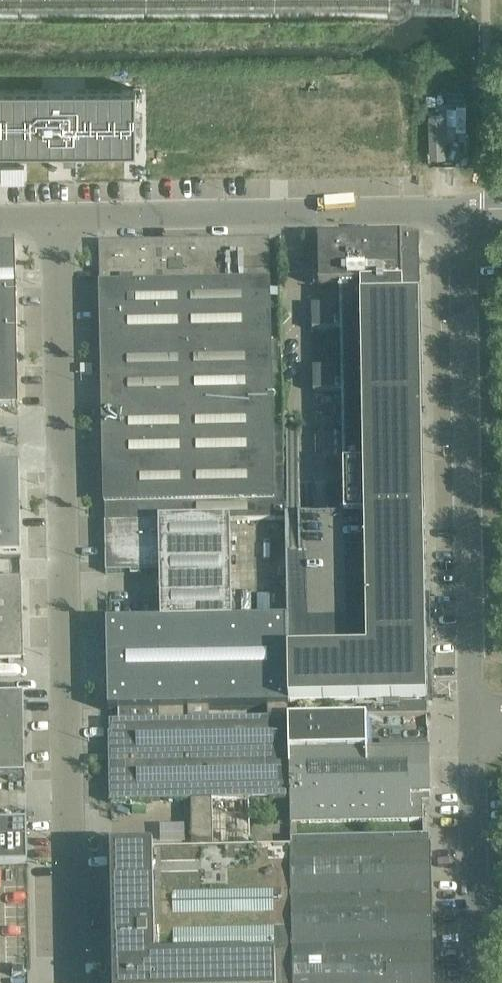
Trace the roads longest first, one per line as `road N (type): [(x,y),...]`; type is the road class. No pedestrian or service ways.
road 1 (unclassified): [(72,982),(64,217)]
road 2 (unclassified): [(476,737),(466,210)]
road 3 (unclassified): [(466,210),(64,217)]
road 4 (unclassified): [(484,982),(476,737)]

